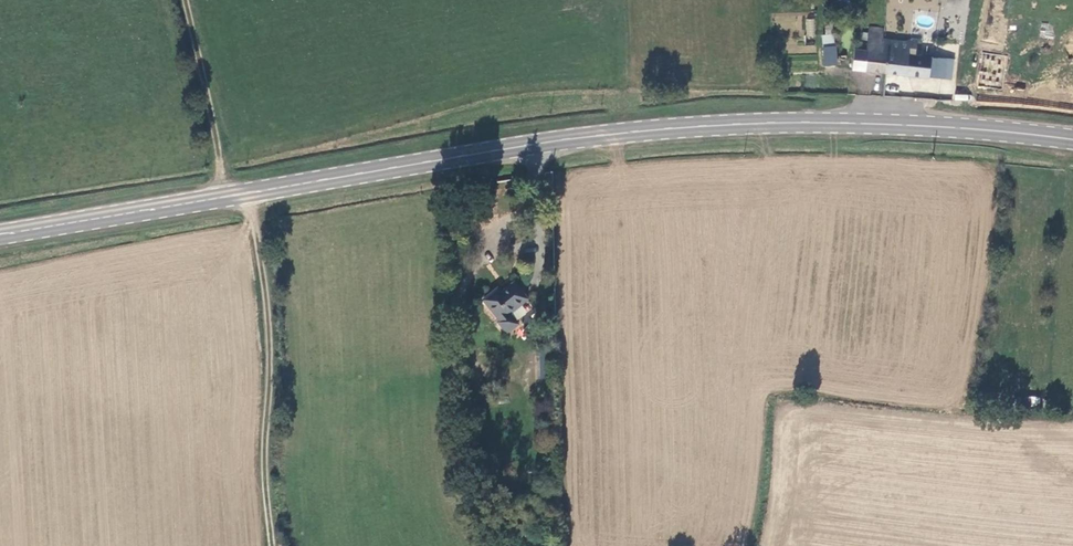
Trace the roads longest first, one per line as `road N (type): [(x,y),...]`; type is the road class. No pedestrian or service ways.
road 1 (primary): [(0,235),(665,129),(853,123),(1072,140)]
road 2 (track): [(275,545),(266,470),(271,370),(251,209),(233,195)]
road 3 (track): [(185,0),(222,182),(233,195)]

